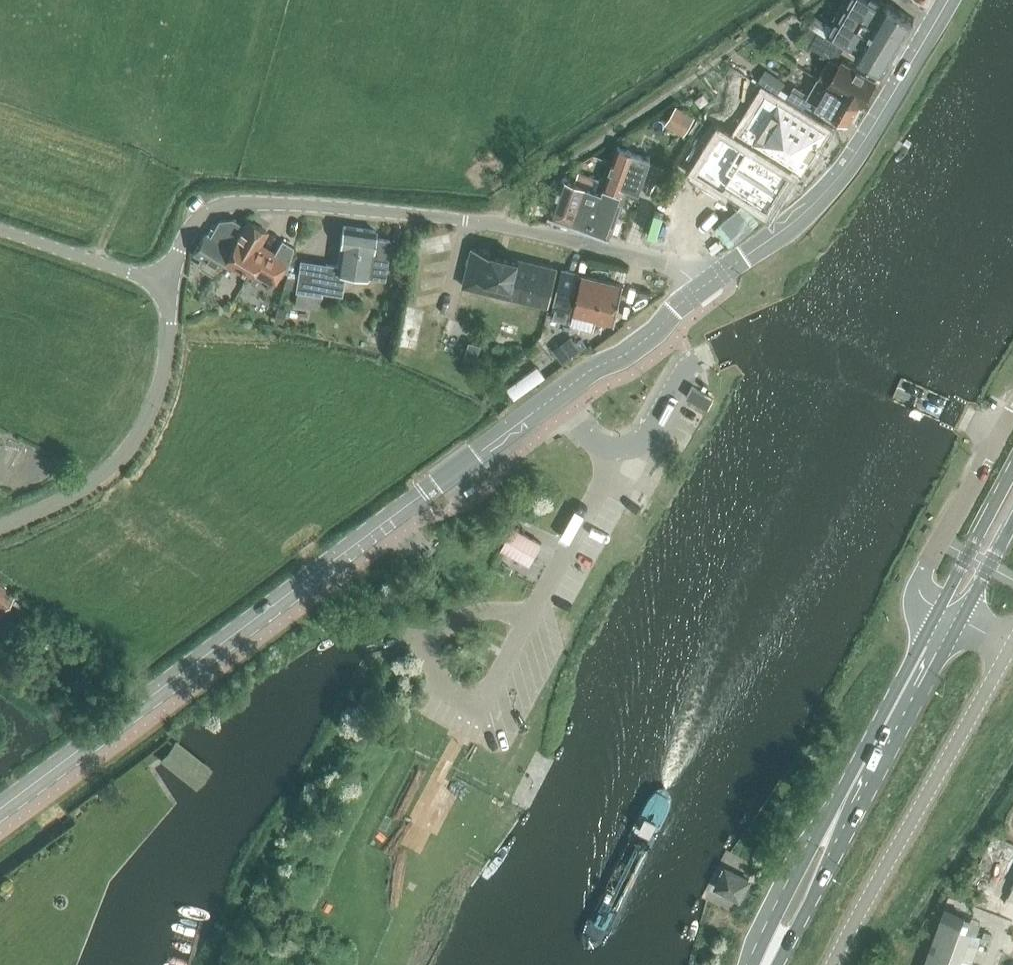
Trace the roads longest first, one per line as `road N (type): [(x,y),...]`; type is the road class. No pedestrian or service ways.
road 1 (tertiary): [(0,810),(553,400)]
road 2 (residential): [(168,283),(198,219),(223,206),(283,204),(515,227),(656,260),(704,287)]
road 3 (tertiary): [(704,287),(822,199),(881,119),(948,0)]
road 4 (unclassified): [(833,964),(1009,649)]
road 5 (unclassified): [(0,526),(105,474),(136,440),(166,359),(168,283)]
road 6 (tertiary): [(553,400),(596,443),(628,450),(649,435),(680,374),(713,354)]
road 7 (primary): [(843,817),(947,618)]
road 8 (tertiary): [(997,436),(920,581),(925,601),(947,618)]
road 9 (tertiary): [(553,400),(654,334),(704,287)]
road 10 (unclassified): [(168,283),(0,229)]
road 11 (primary): [(843,817),(812,846),(774,921),(765,964)]
road 12 (primary): [(770,964),(836,853),(843,817)]
road 13 (primary): [(1012,468),(953,585),(947,618)]

